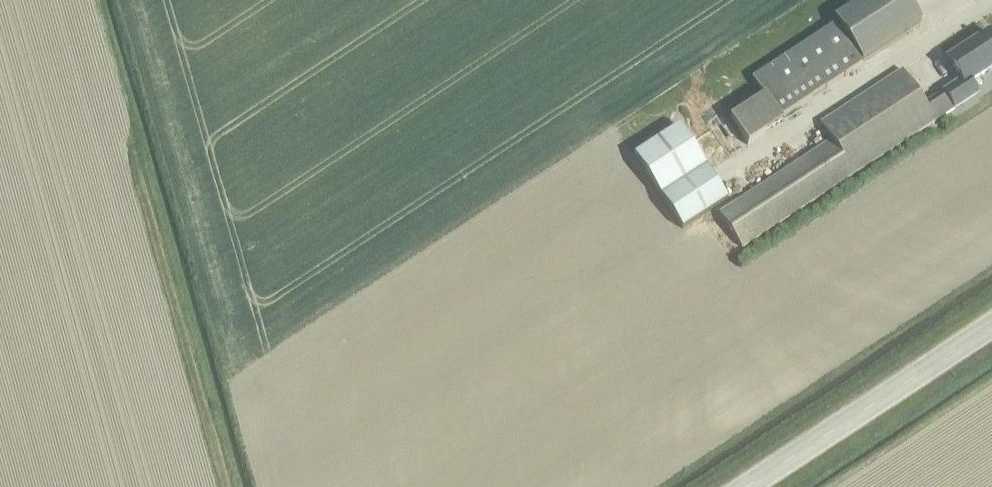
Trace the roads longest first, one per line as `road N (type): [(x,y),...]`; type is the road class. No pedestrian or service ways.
road 1 (track): [(236,486),(152,199)]
road 2 (tertiary): [(748,486),(991,326)]

